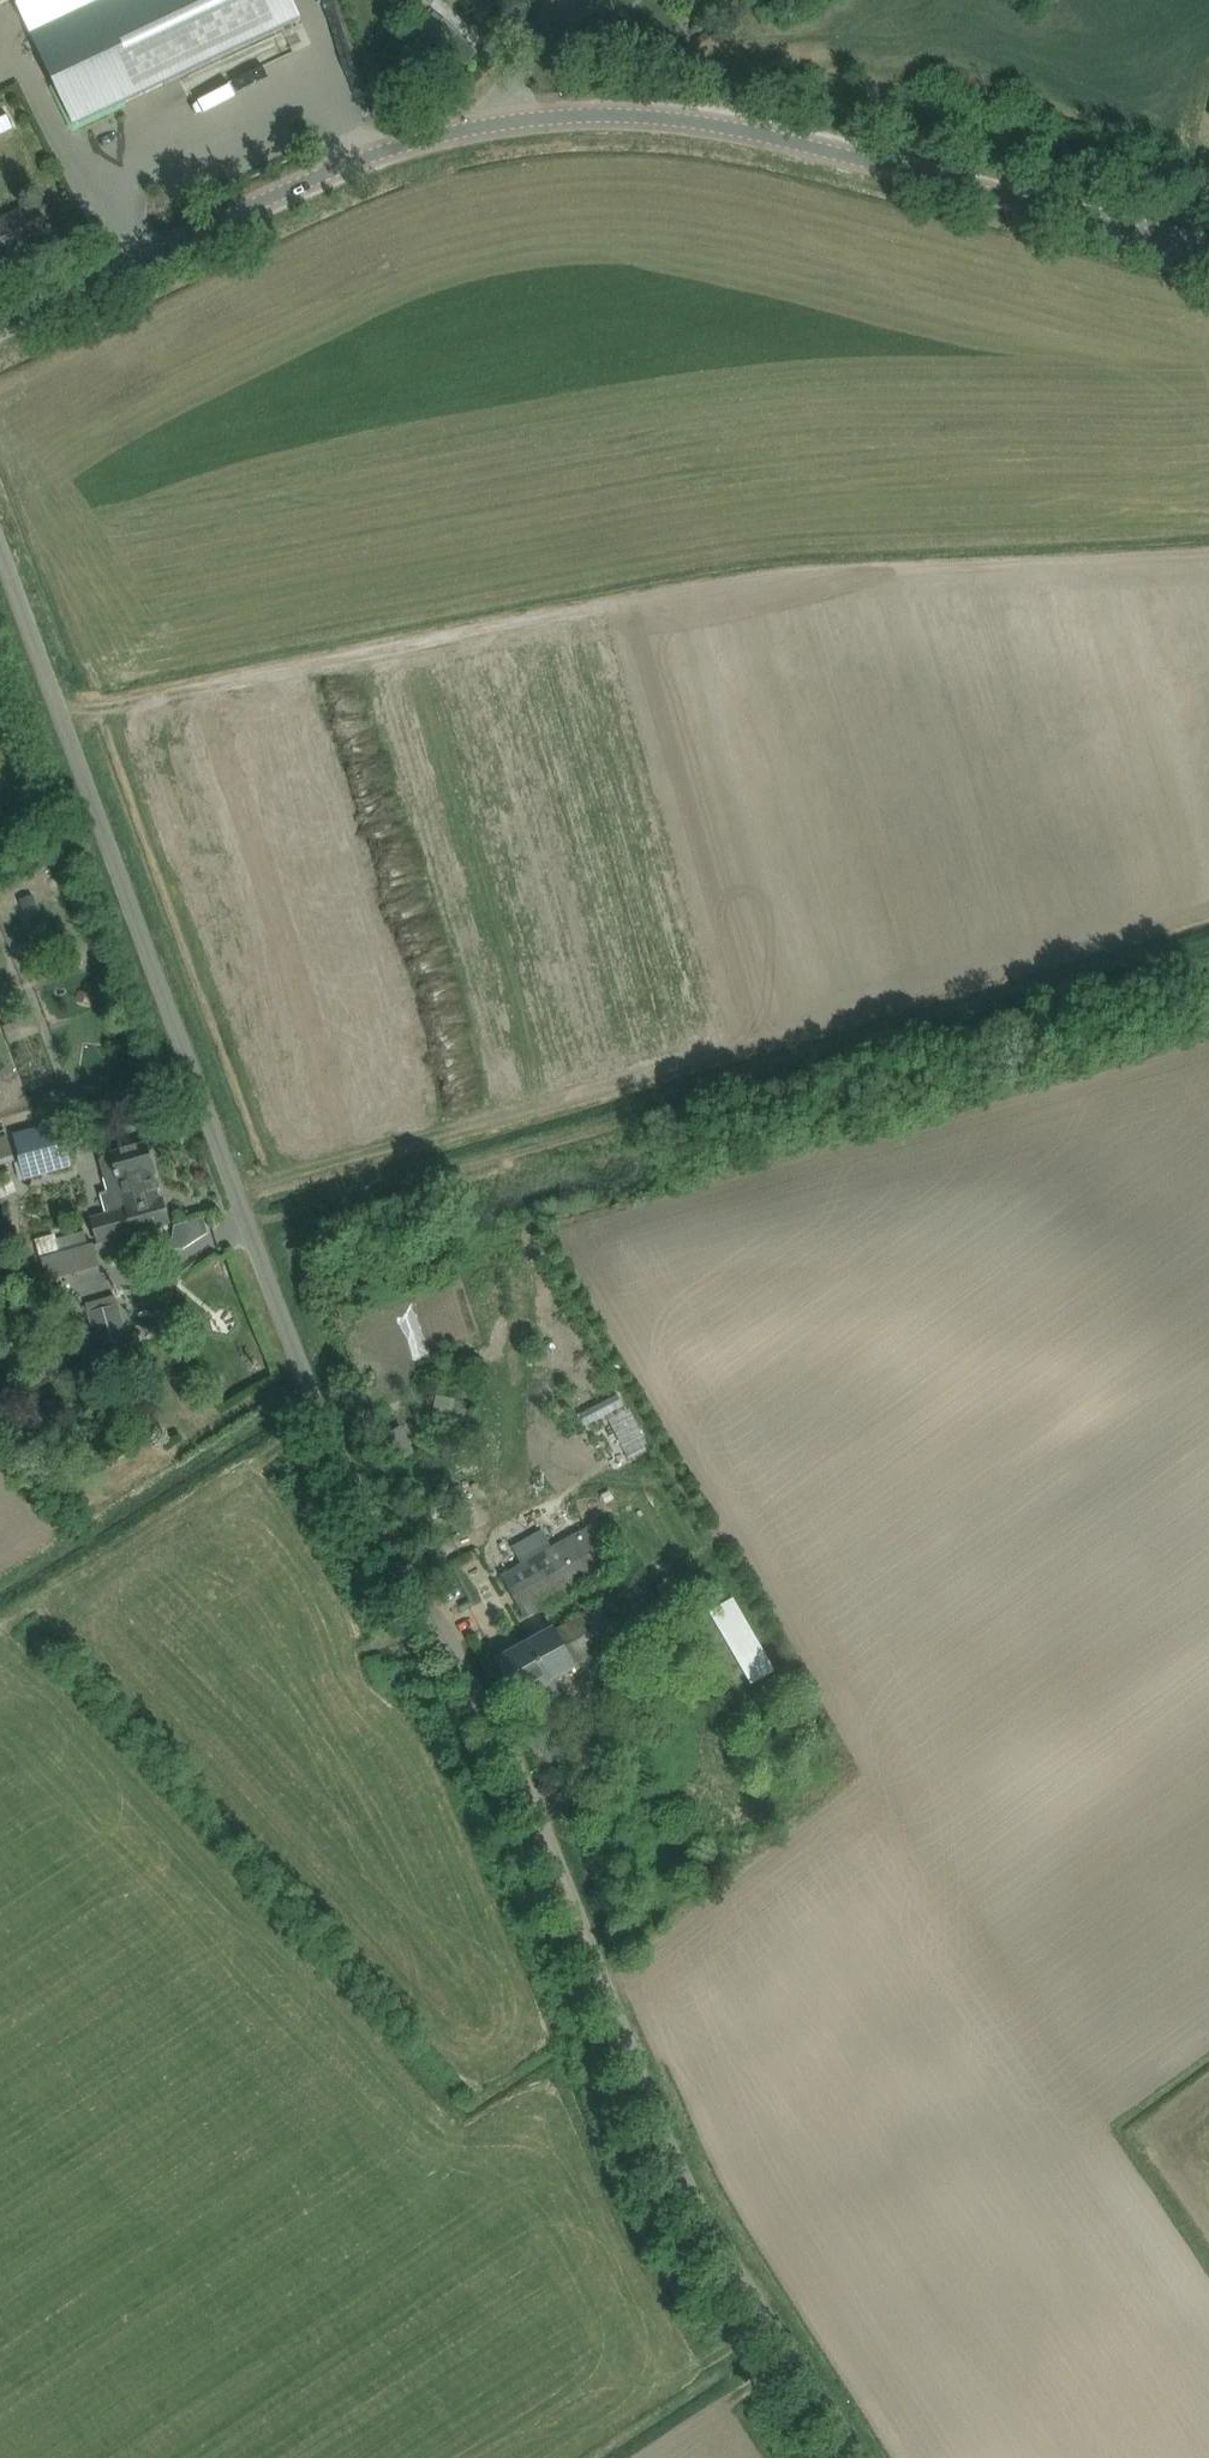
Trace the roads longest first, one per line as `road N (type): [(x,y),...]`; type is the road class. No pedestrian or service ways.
road 1 (unclassified): [(857,2457),(715,2226),(536,1786),(474,1662),(366,1490),(317,1393),(0,553)]
road 2 (tertiary): [(1208,252),(725,127),(546,116),(358,159),(0,326)]

